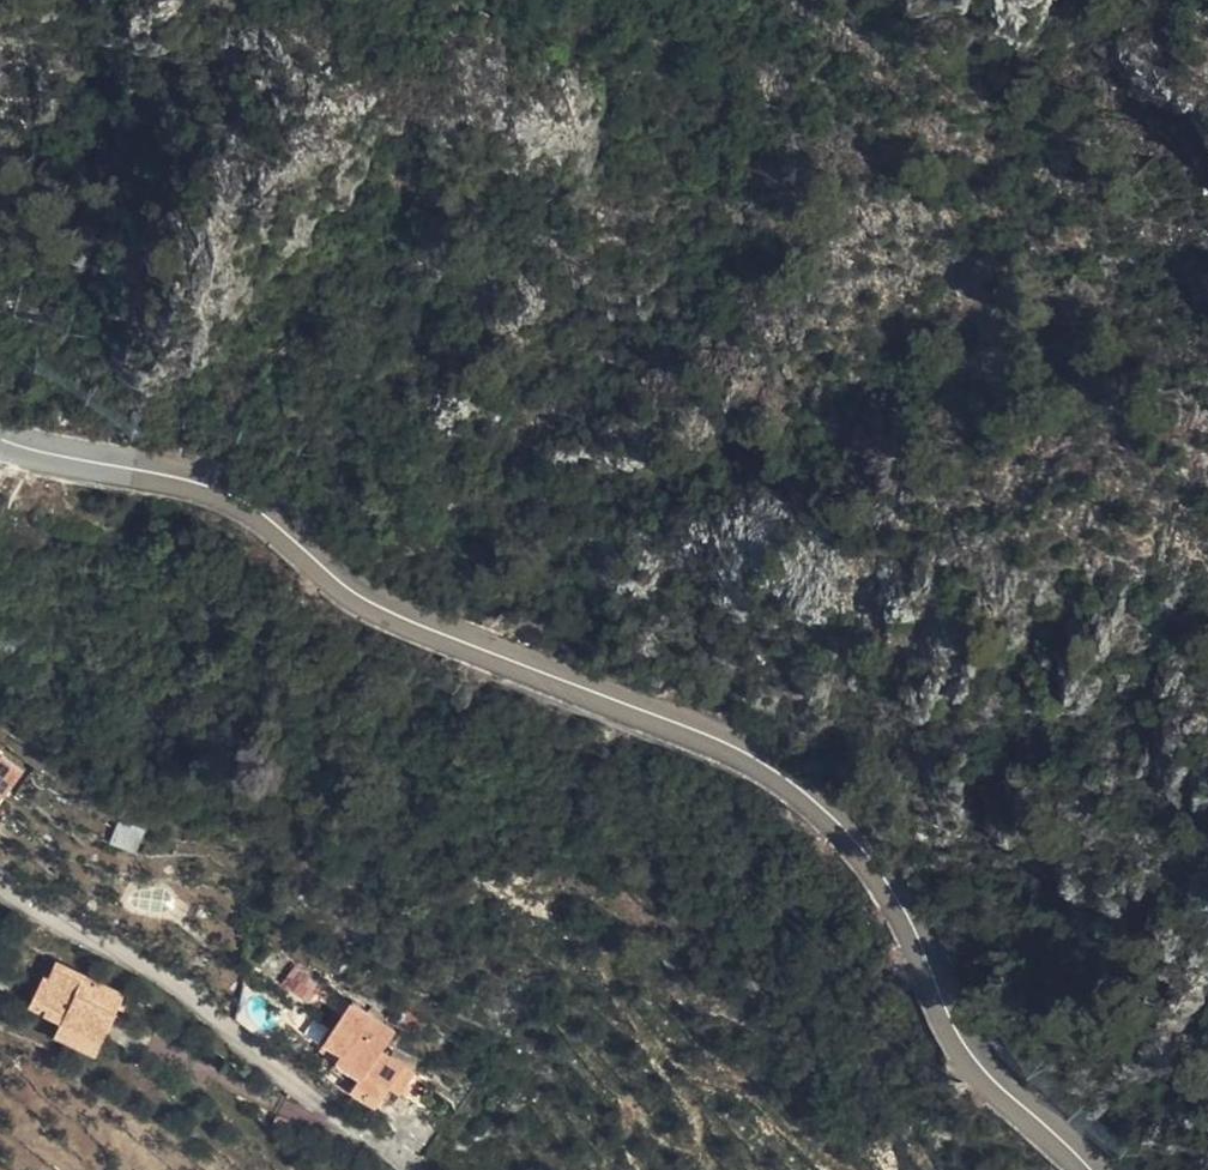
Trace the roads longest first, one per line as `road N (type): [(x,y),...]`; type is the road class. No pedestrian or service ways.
road 1 (secondary): [(1083,1169),(982,1072),(906,910),(852,831),(796,782),(712,739),(376,613),(260,516),(193,484),(0,445)]
road 2 (unclassified): [(0,895),(154,976),(335,1130),(406,1169)]

